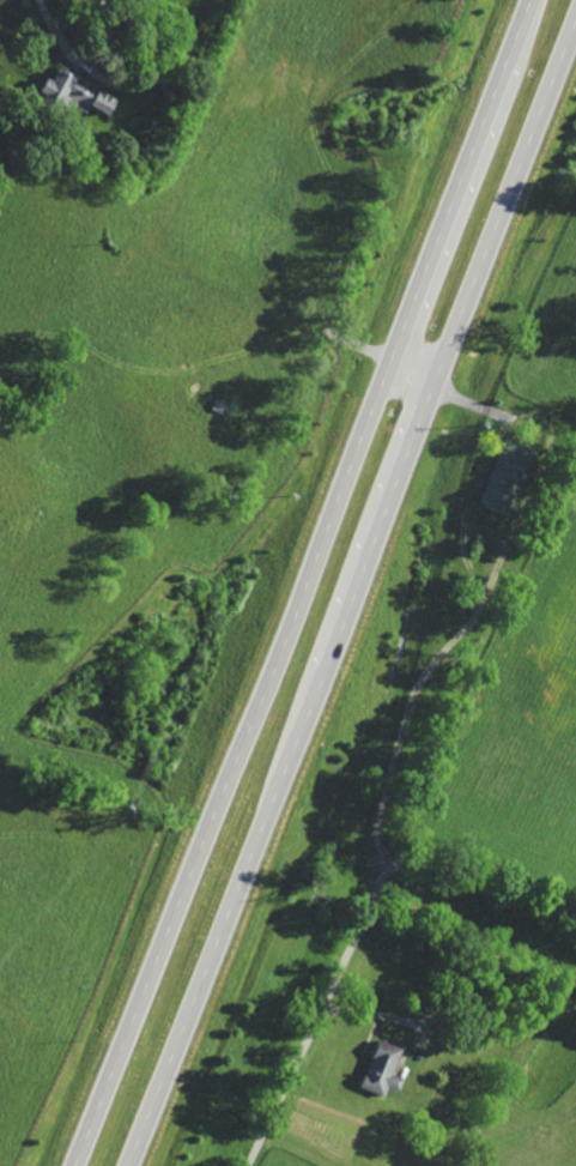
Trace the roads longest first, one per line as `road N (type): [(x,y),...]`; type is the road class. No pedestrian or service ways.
road 1 (trunk): [(530,0),(73,1165)]
road 2 (trunk): [(126,1165),(575,19)]
road 3 (residential): [(382,872),(378,834),(418,689),(484,609),(551,439),(548,428),(329,334)]
road 4 (residential): [(246,1165),(382,872)]

